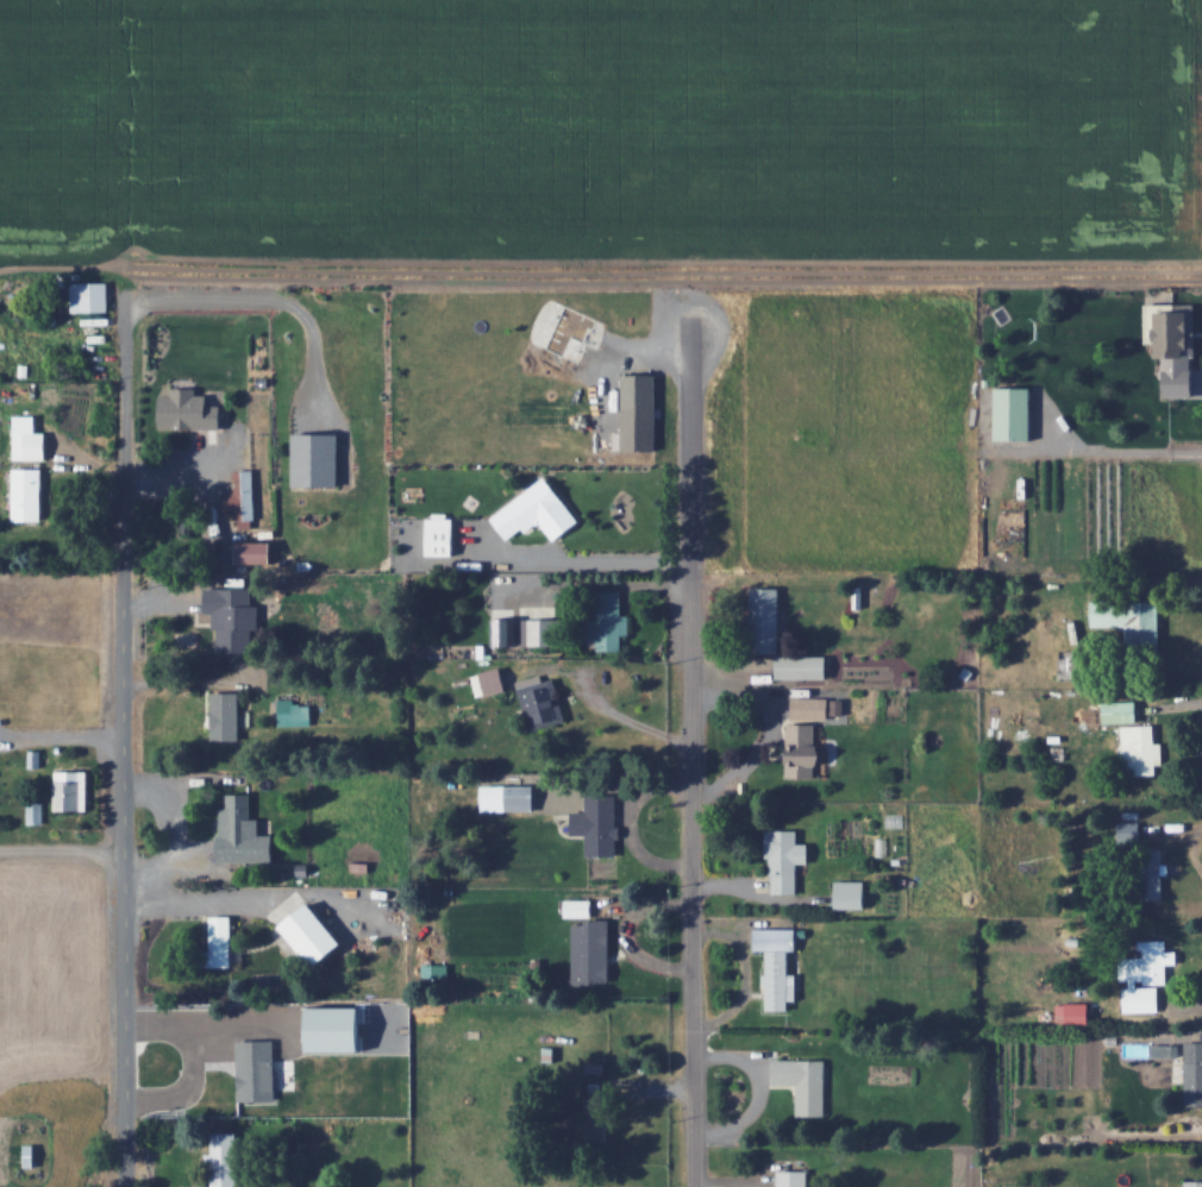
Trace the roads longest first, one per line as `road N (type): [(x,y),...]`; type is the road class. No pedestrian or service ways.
road 1 (residential): [(119,1186),(123,300)]
road 2 (residential): [(692,1186),(693,334)]

